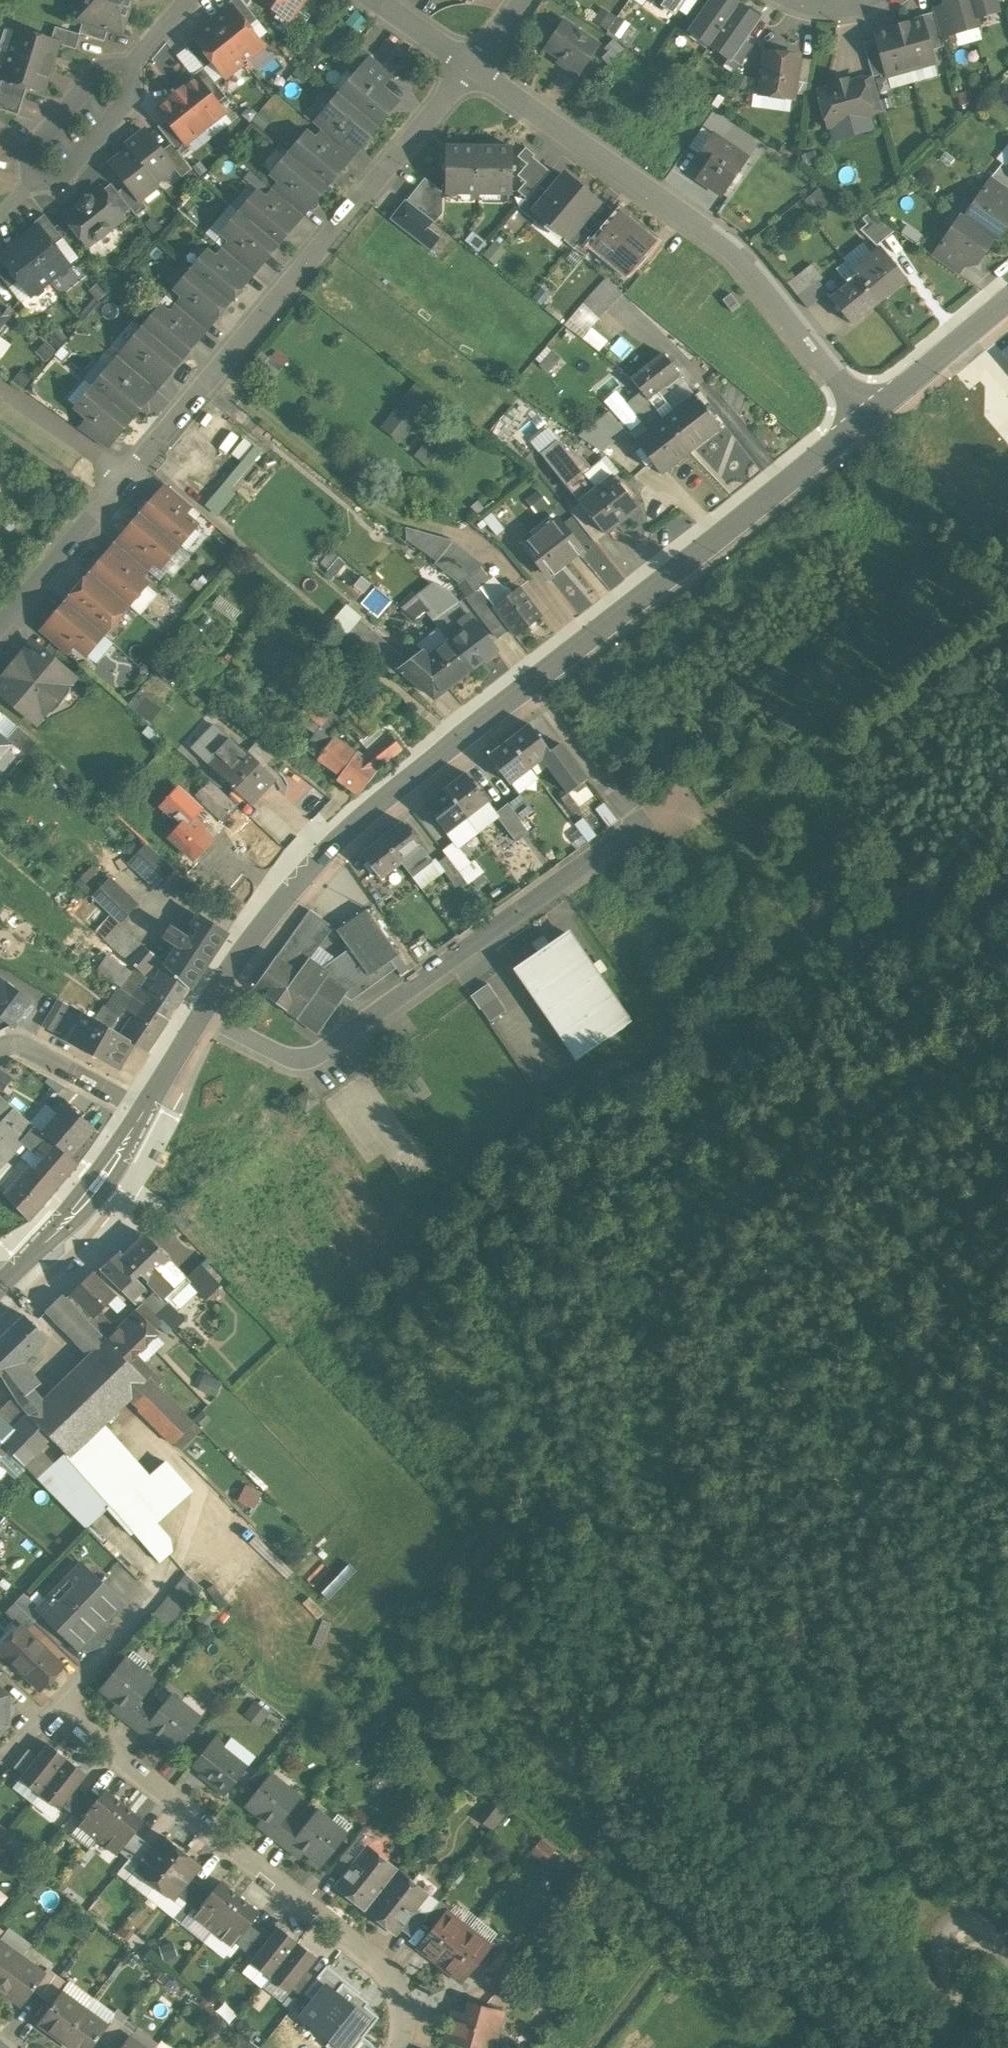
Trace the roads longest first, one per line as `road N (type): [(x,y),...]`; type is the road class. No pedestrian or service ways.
road 1 (tertiary): [(145,1103),(295,876),(370,807),(869,416)]
road 2 (residential): [(471,68),(130,489)]
road 3 (residential): [(471,68),(735,253),(869,416)]
road 4 (residential): [(395,2047),(403,2015),(395,1983),(377,1964),(54,1705)]
road 5 (tertiary): [(0,1287),(100,1182),(145,1103)]
road 6 (residential): [(130,489),(0,639)]
road 7 (track): [(951,2047),(963,2024),(962,1992),(945,1950),(953,1934),(971,1926),(1007,1950)]
road 8 (tertiary): [(869,416),(1007,300)]
road 9 (residential): [(145,1103),(18,1039),(0,1048)]
road 10 (residential): [(35,179),(59,178),(129,97),(130,67)]
road 11 (residential): [(0,394),(130,489)]
road 12 (residential): [(130,67),(100,74),(33,153),(35,179)]

